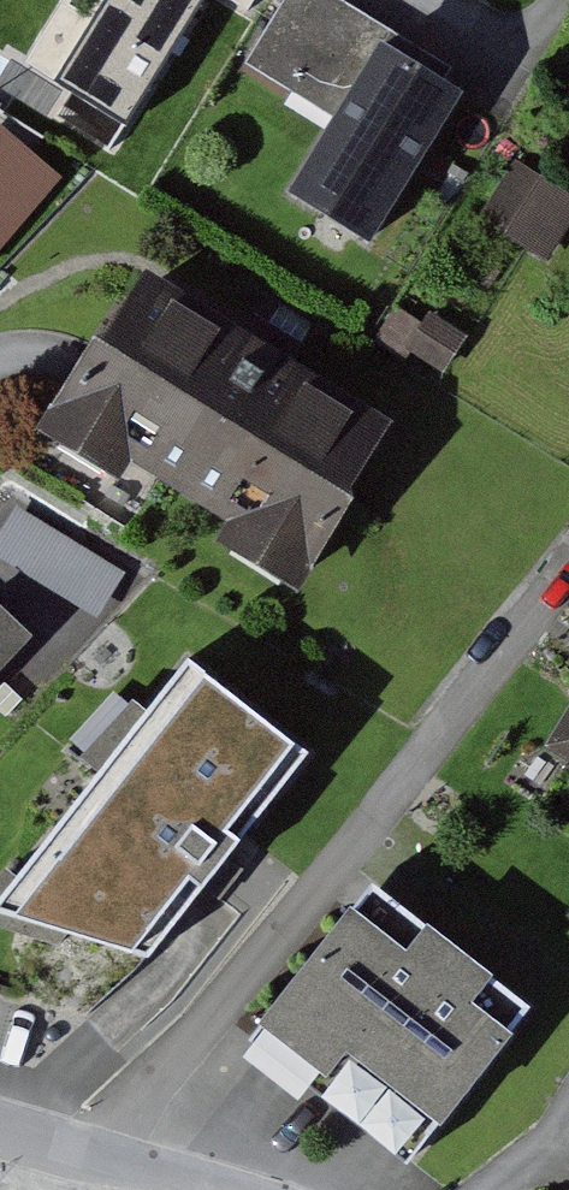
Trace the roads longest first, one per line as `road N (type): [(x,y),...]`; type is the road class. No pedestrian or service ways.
road 1 (residential): [(0,1129),(193,1189)]

